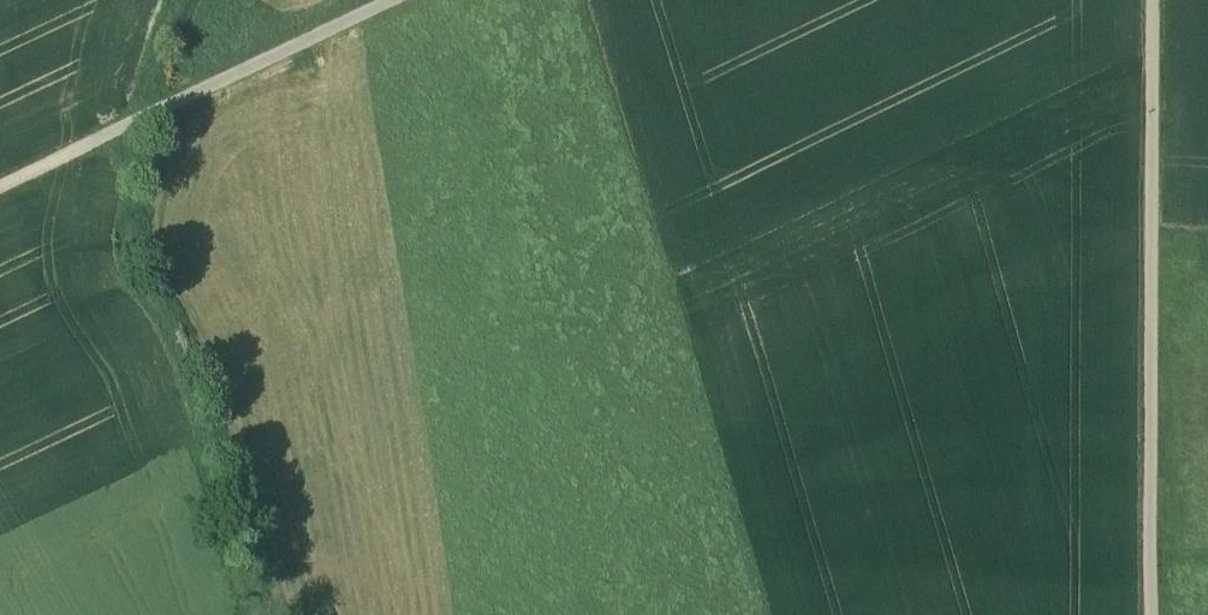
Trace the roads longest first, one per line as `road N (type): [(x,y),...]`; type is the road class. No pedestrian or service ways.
road 1 (track): [(1153,0),(1153,614)]
road 2 (track): [(0,197),(411,0)]

